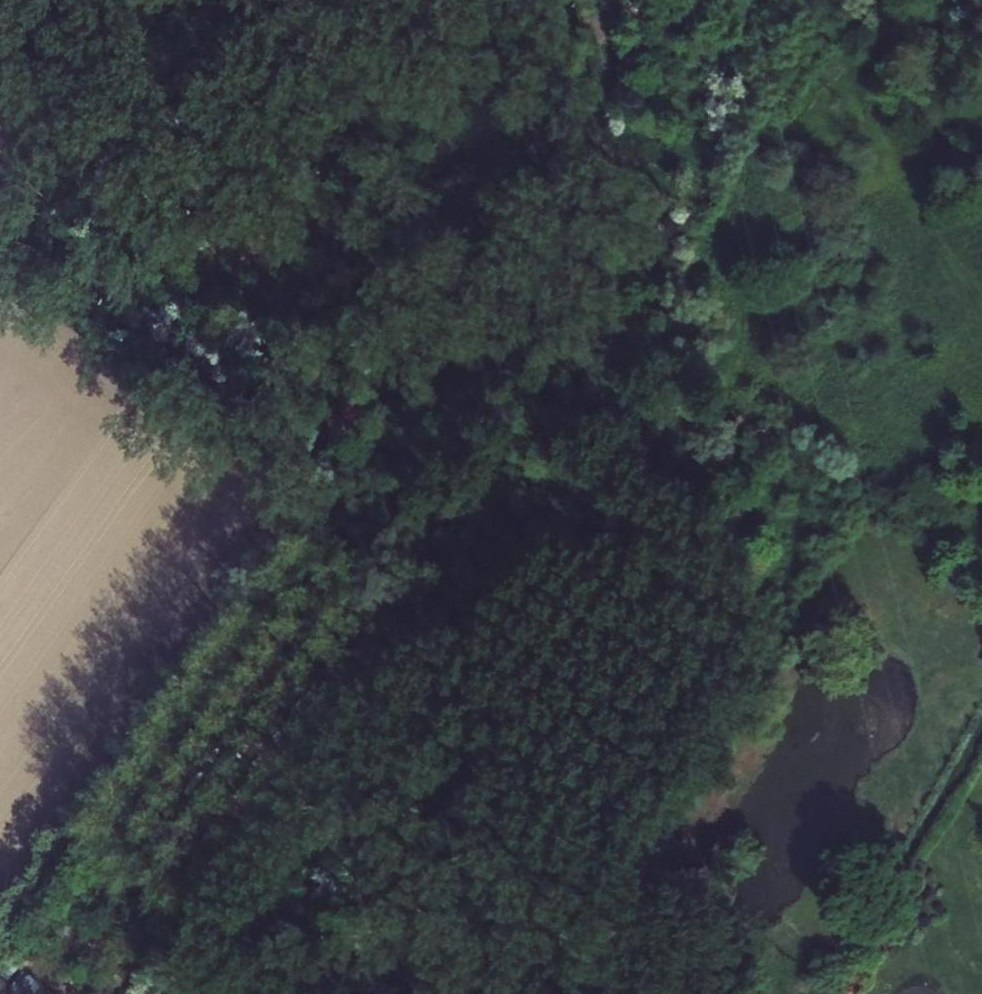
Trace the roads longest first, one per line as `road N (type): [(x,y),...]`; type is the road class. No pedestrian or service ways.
road 1 (track): [(981,760),(834,993)]

